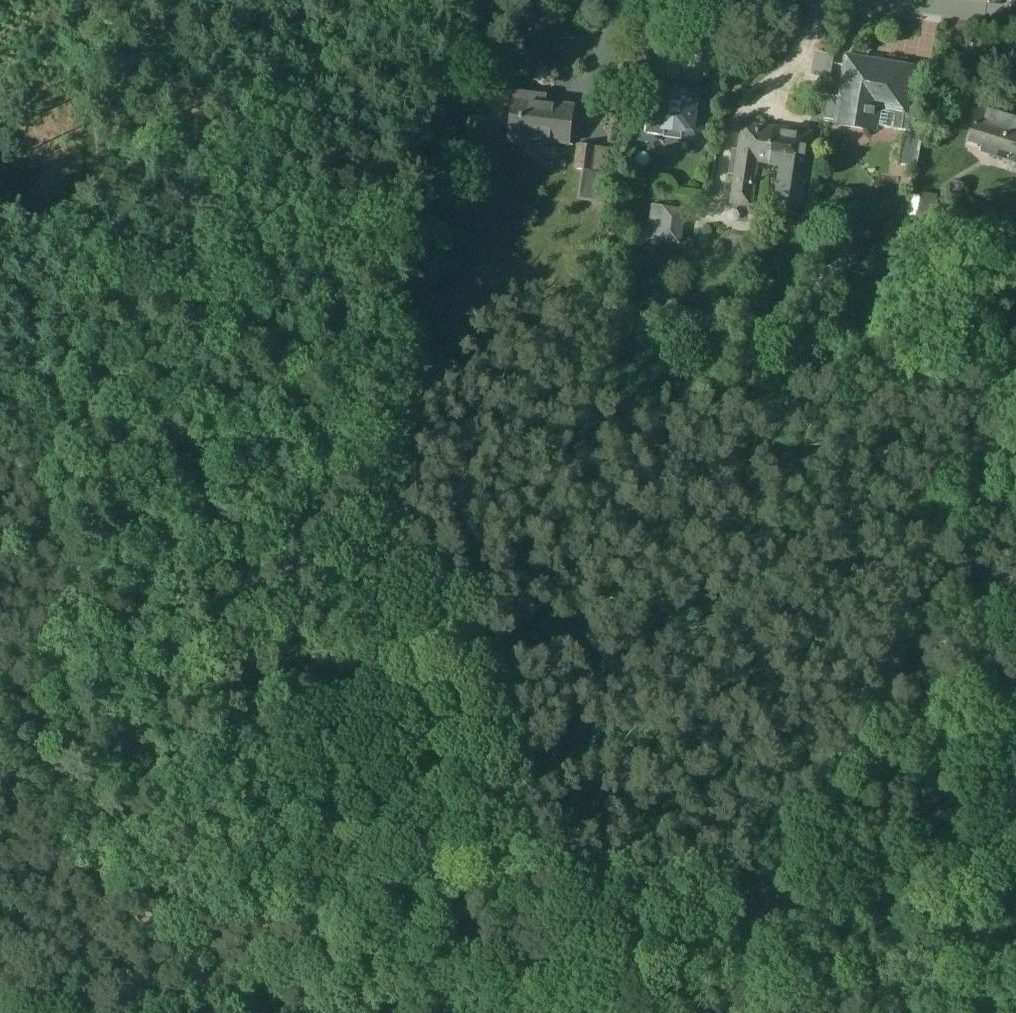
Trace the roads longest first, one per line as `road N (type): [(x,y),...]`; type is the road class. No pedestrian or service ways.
road 1 (residential): [(1015,19),(861,0)]

